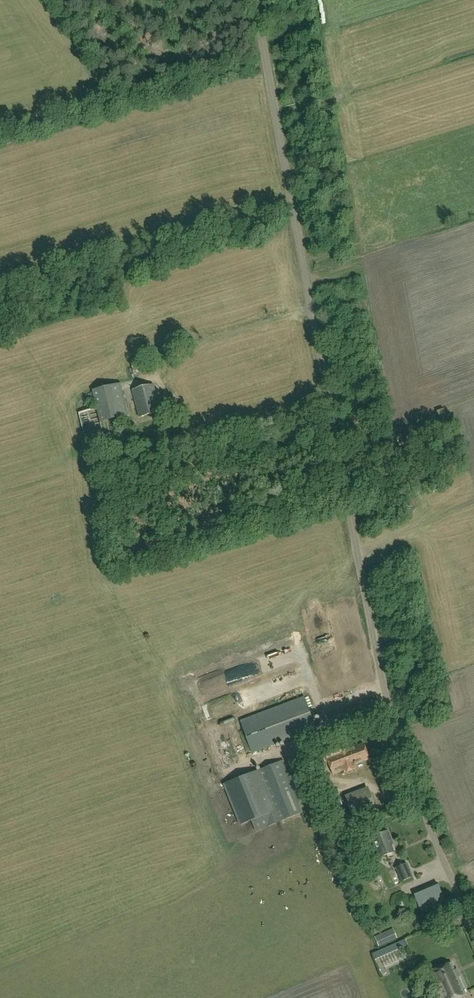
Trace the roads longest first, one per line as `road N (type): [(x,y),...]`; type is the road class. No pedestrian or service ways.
road 1 (unclassified): [(473,933),(385,699),(255,0)]
road 2 (track): [(258,13),(188,55),(144,43)]

